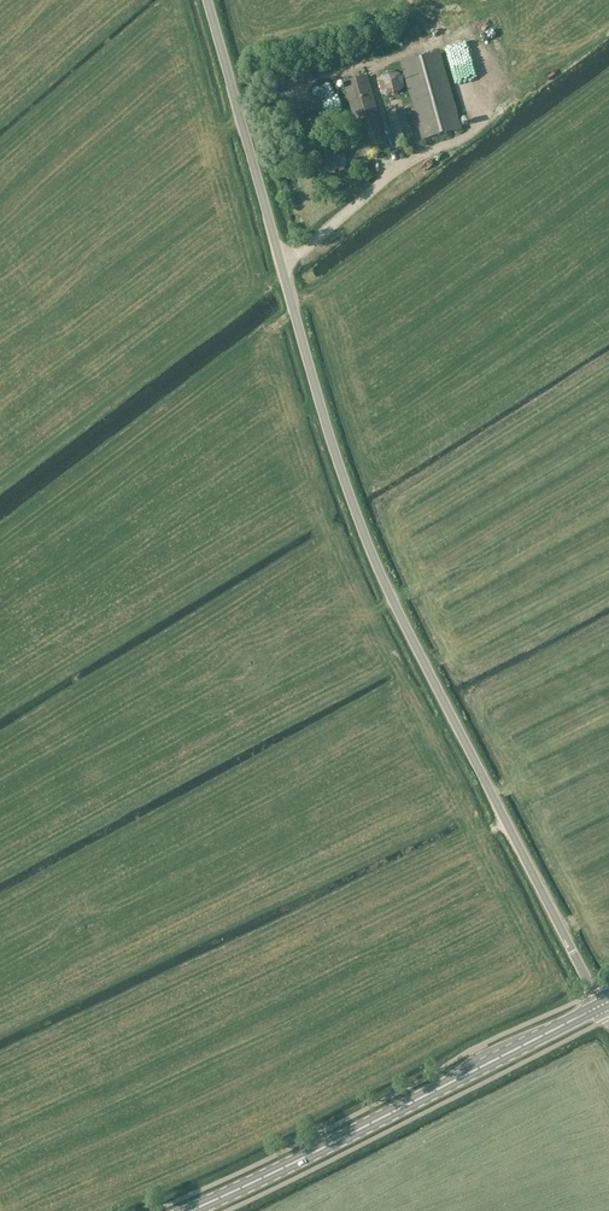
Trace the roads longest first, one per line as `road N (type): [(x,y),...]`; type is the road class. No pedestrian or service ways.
road 1 (unclassified): [(600,1006),(364,535),(207,0)]
road 2 (primary): [(192,1210),(600,1006)]

